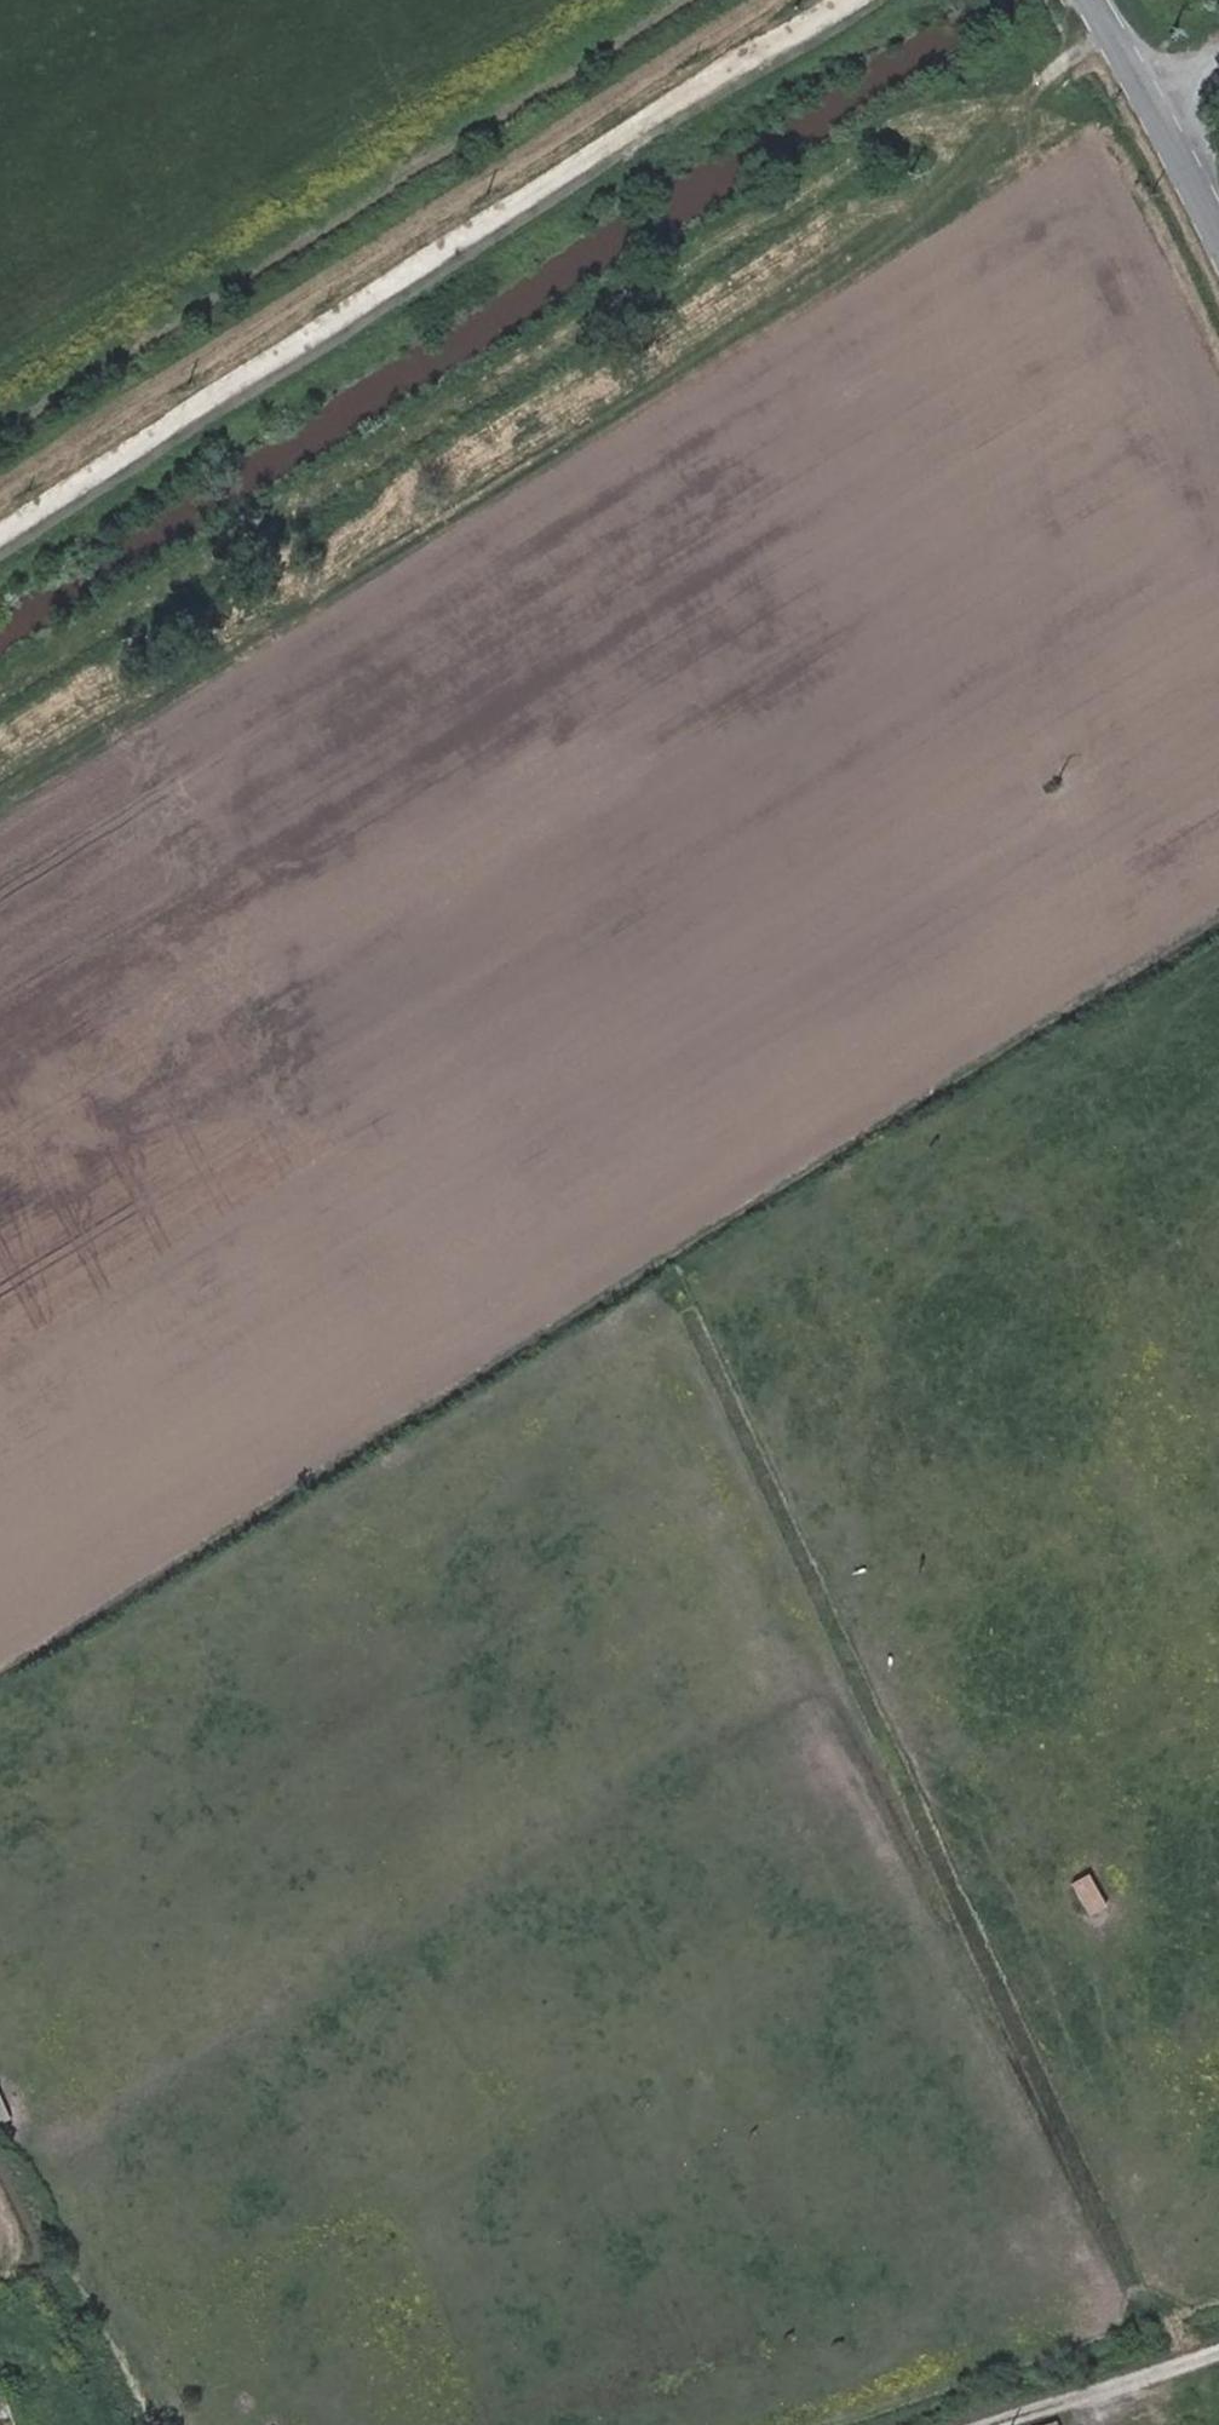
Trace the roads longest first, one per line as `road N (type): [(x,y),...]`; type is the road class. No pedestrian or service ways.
road 1 (track): [(0,526),(833,0)]
road 2 (tertiary): [(1218,242),(1156,114)]
road 3 (tertiary): [(1092,0),(1156,114)]

